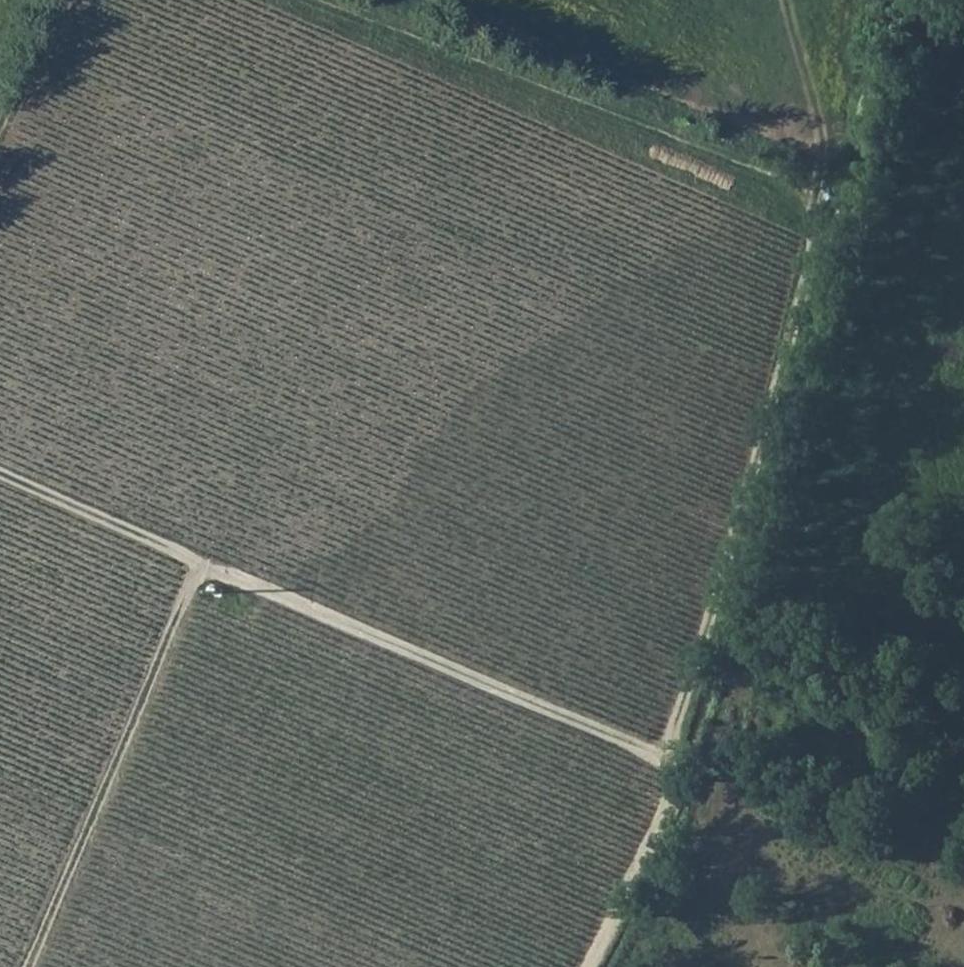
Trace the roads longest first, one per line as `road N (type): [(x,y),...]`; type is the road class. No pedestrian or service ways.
road 1 (track): [(588,966),(678,762),(198,565),(0,475)]
road 2 (track): [(24,966),(198,565)]

